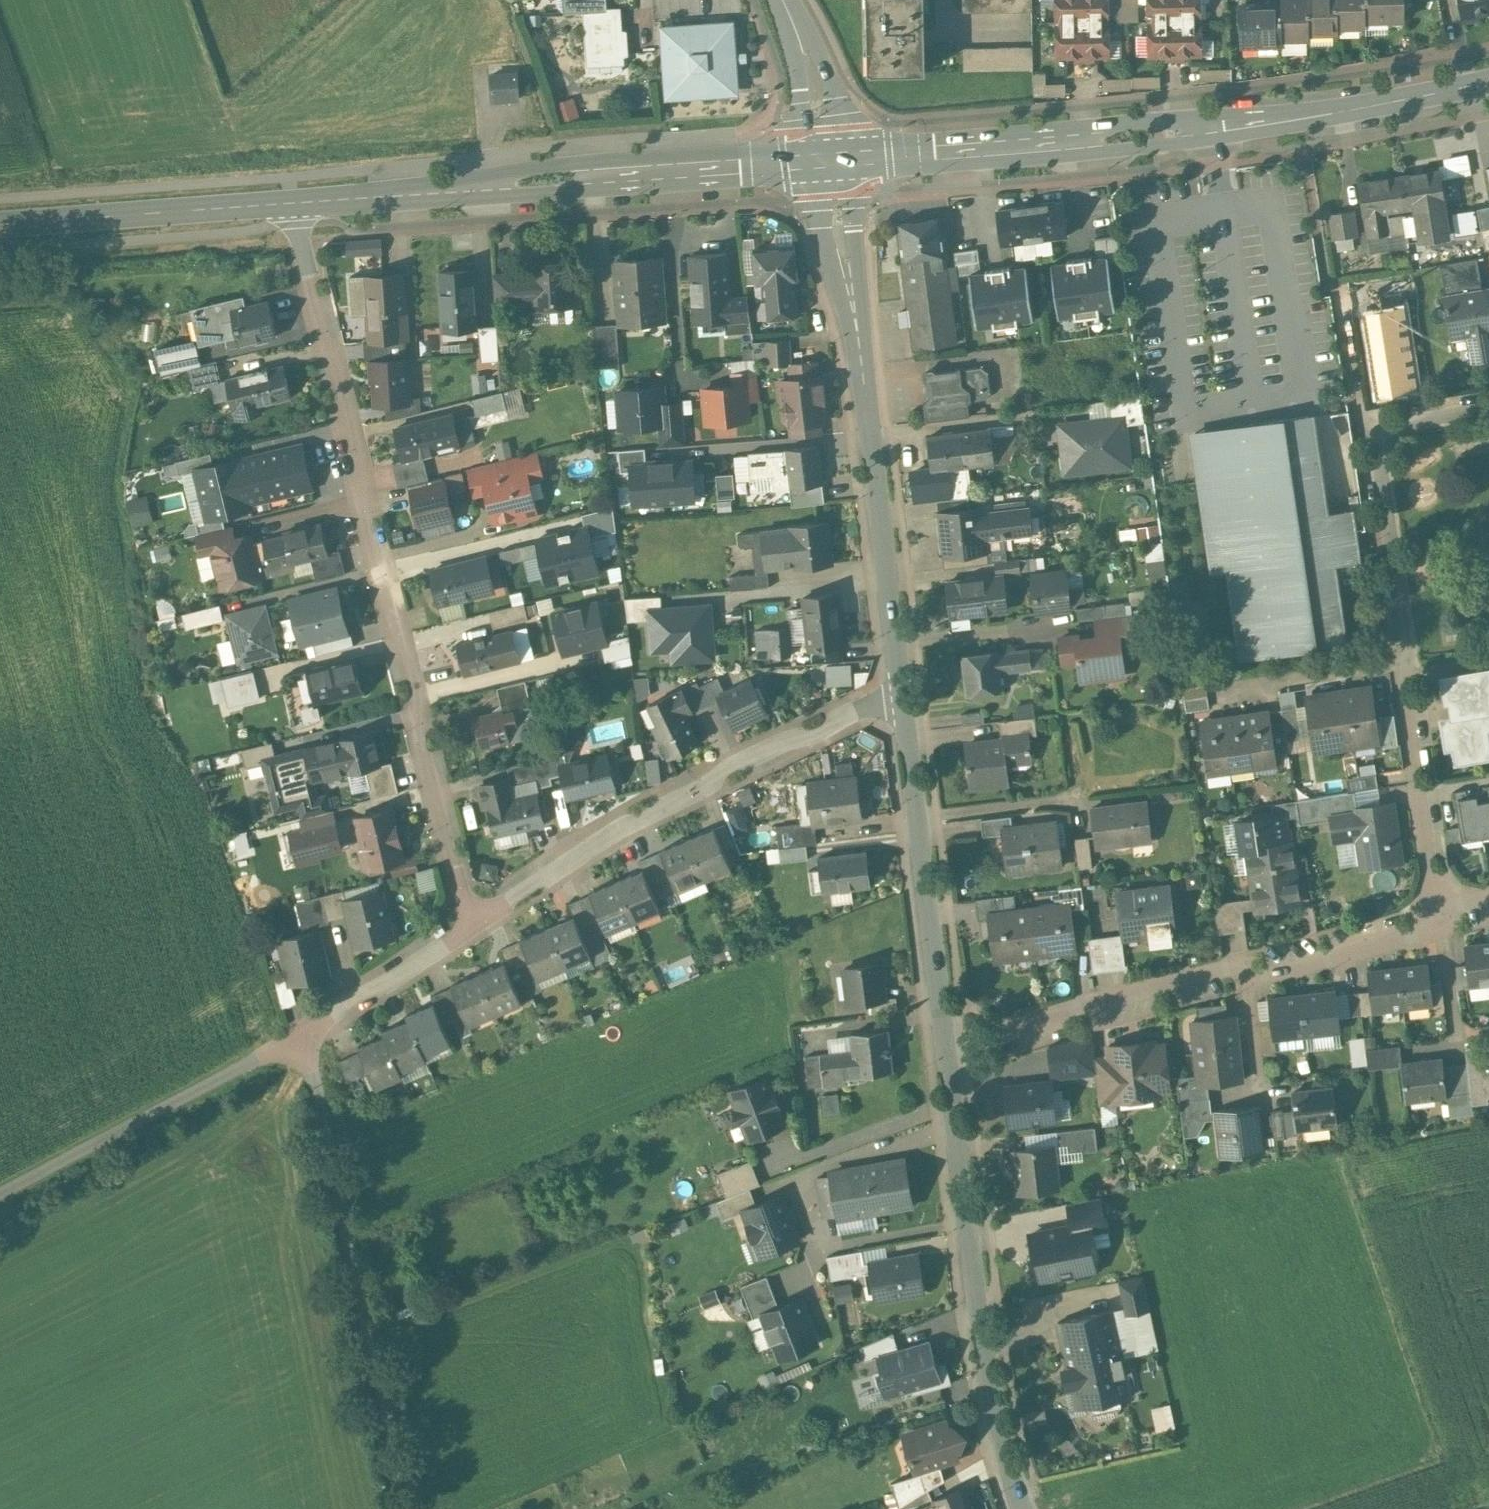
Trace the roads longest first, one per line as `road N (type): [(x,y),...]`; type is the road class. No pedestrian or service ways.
road 1 (residential): [(472,923),(451,862),(291,201)]
road 2 (secondary): [(1488,79),(1215,127),(835,160)]
road 3 (secondary): [(835,160),(291,201)]
road 4 (residential): [(0,1192),(308,1033),(472,923)]
road 5 (residential): [(902,692),(835,160)]
road 6 (residential): [(472,923),(672,798),(784,738),(902,692)]
road 7 (residential): [(1023,1508),(978,1316),(947,1054)]
road 8 (residential): [(947,1054),(902,692)]
road 9 (residential): [(1488,404),(1401,424),(1379,450),(1405,663)]
road 10 (residential): [(947,1054),(1246,970)]
road 11 (secondary): [(291,201),(0,223)]
road 12 (residential): [(1405,663),(1441,916)]
road 13 (residential): [(1246,970),(1441,916)]
road 14 (residential): [(1405,663),(1221,690)]
road 15 (residential): [(835,160),(831,127),(780,0)]
road 16 (residential): [(1455,1036),(1441,916)]

